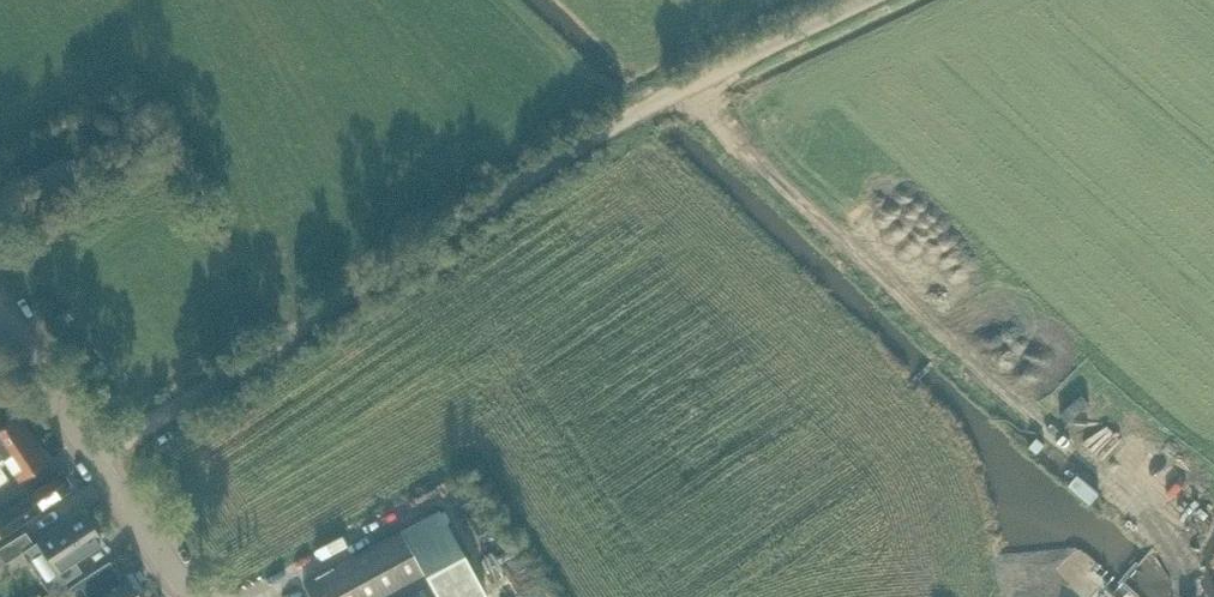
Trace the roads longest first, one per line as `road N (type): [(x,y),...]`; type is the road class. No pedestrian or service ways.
road 1 (unclassified): [(96,459),(620,122),(868,0)]
road 2 (secondary): [(96,459),(0,313)]
road 3 (secondary): [(185,596),(96,459)]

